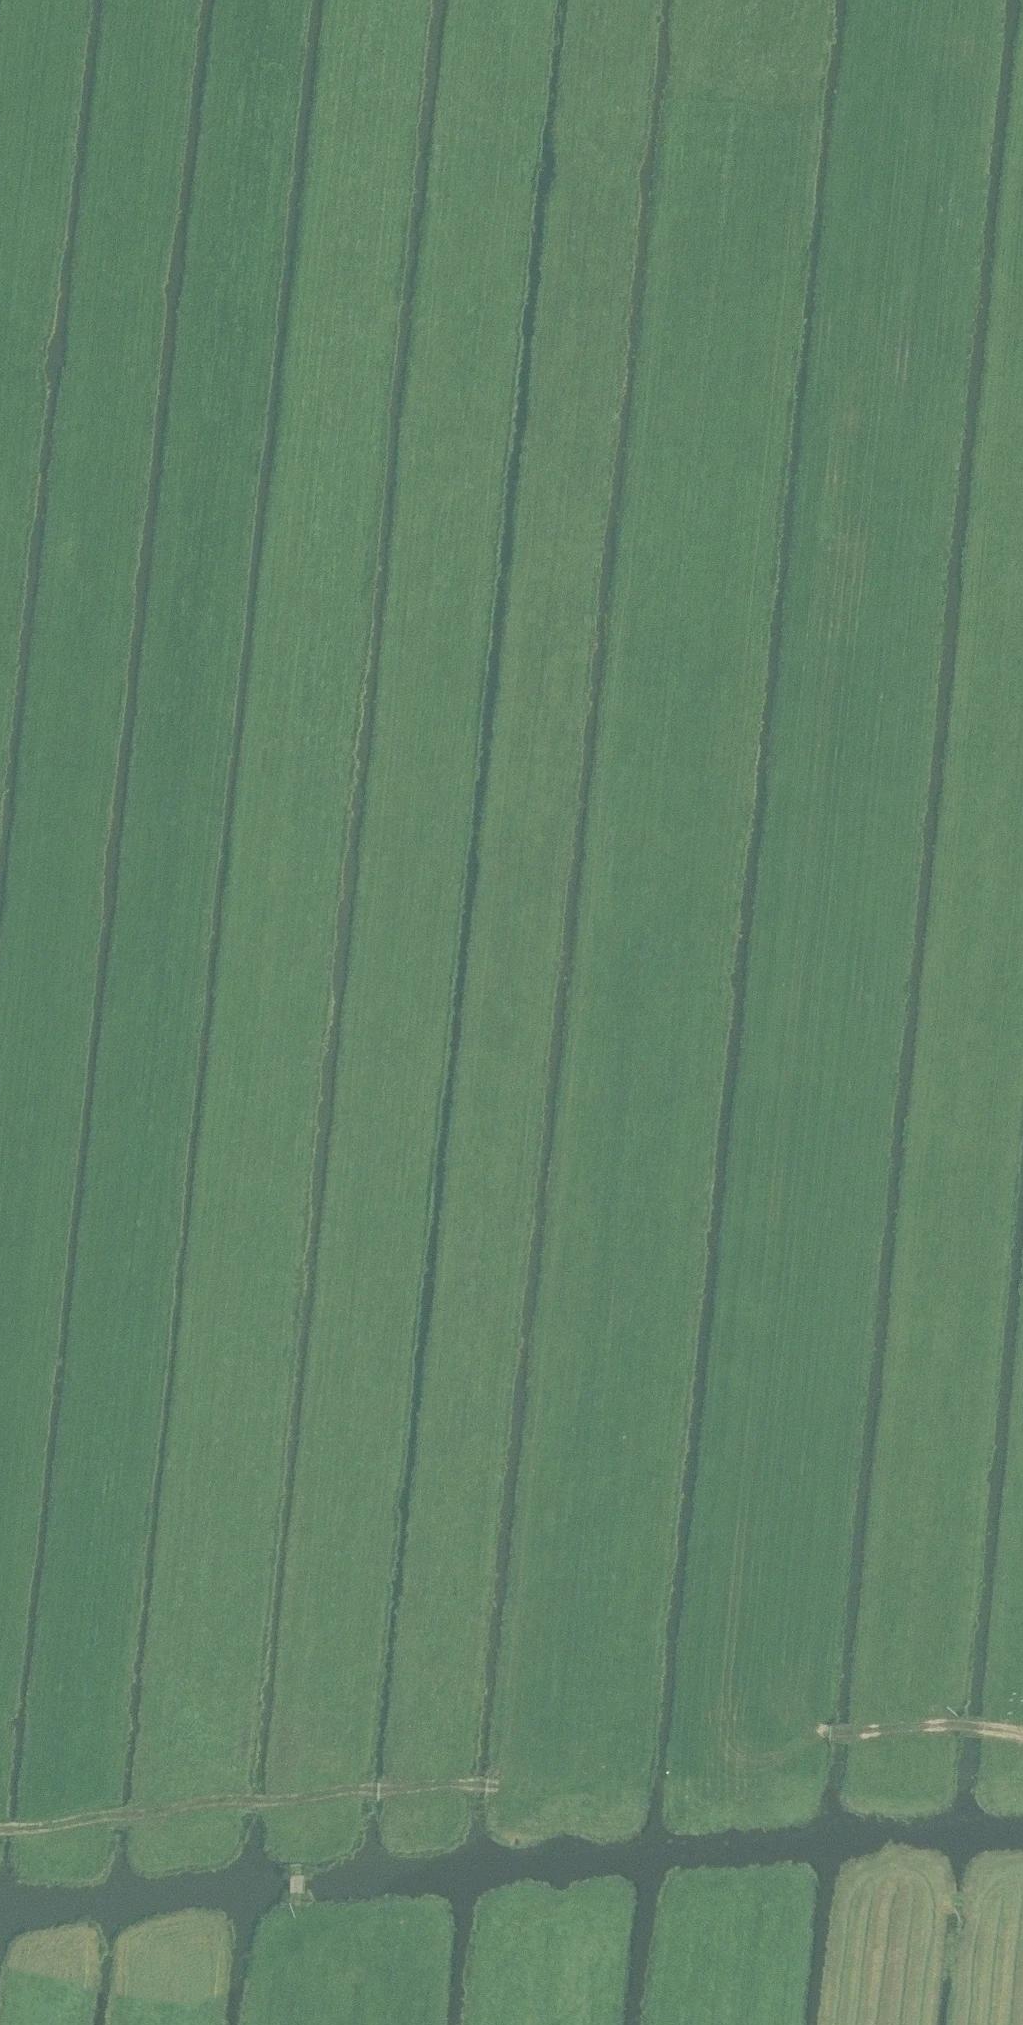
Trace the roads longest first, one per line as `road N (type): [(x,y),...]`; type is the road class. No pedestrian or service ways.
road 1 (track): [(0,1828),(225,1800),(558,1781)]
road 2 (track): [(761,1737),(940,1720),(1022,1733)]

